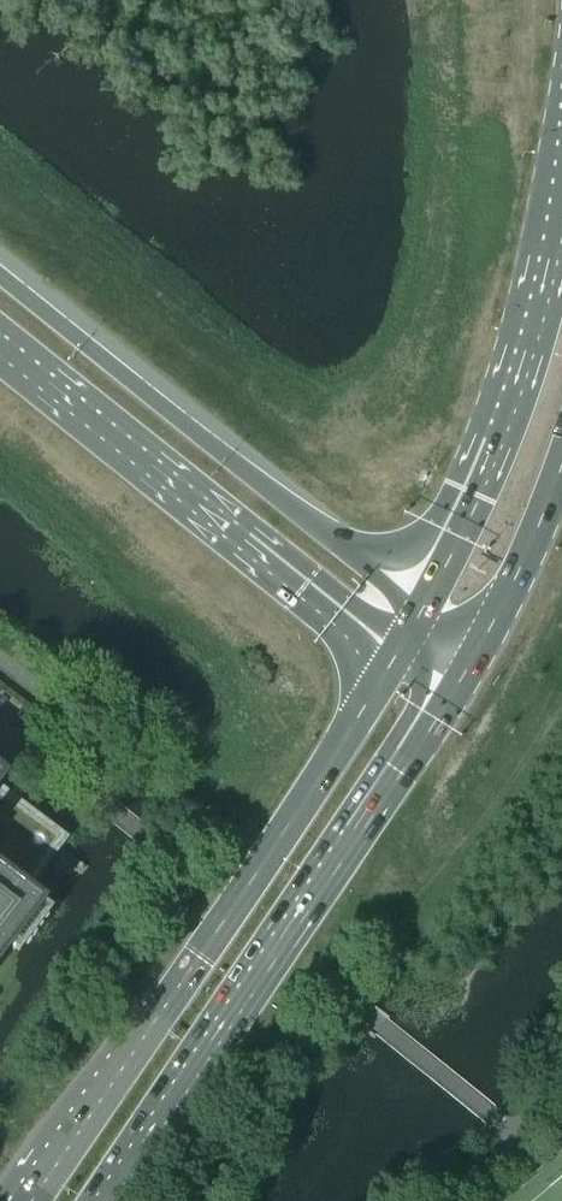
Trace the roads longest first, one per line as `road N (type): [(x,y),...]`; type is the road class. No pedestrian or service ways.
road 1 (secondary): [(392,660),(29,1200)]
road 2 (secondary): [(112,1200),(467,671)]
road 3 (motorway): [(420,612),(0,276)]
road 4 (motorway): [(0,344),(392,660)]
road 5 (primary): [(561,234),(513,413),(420,612)]
road 6 (primary): [(467,671),(561,461)]

